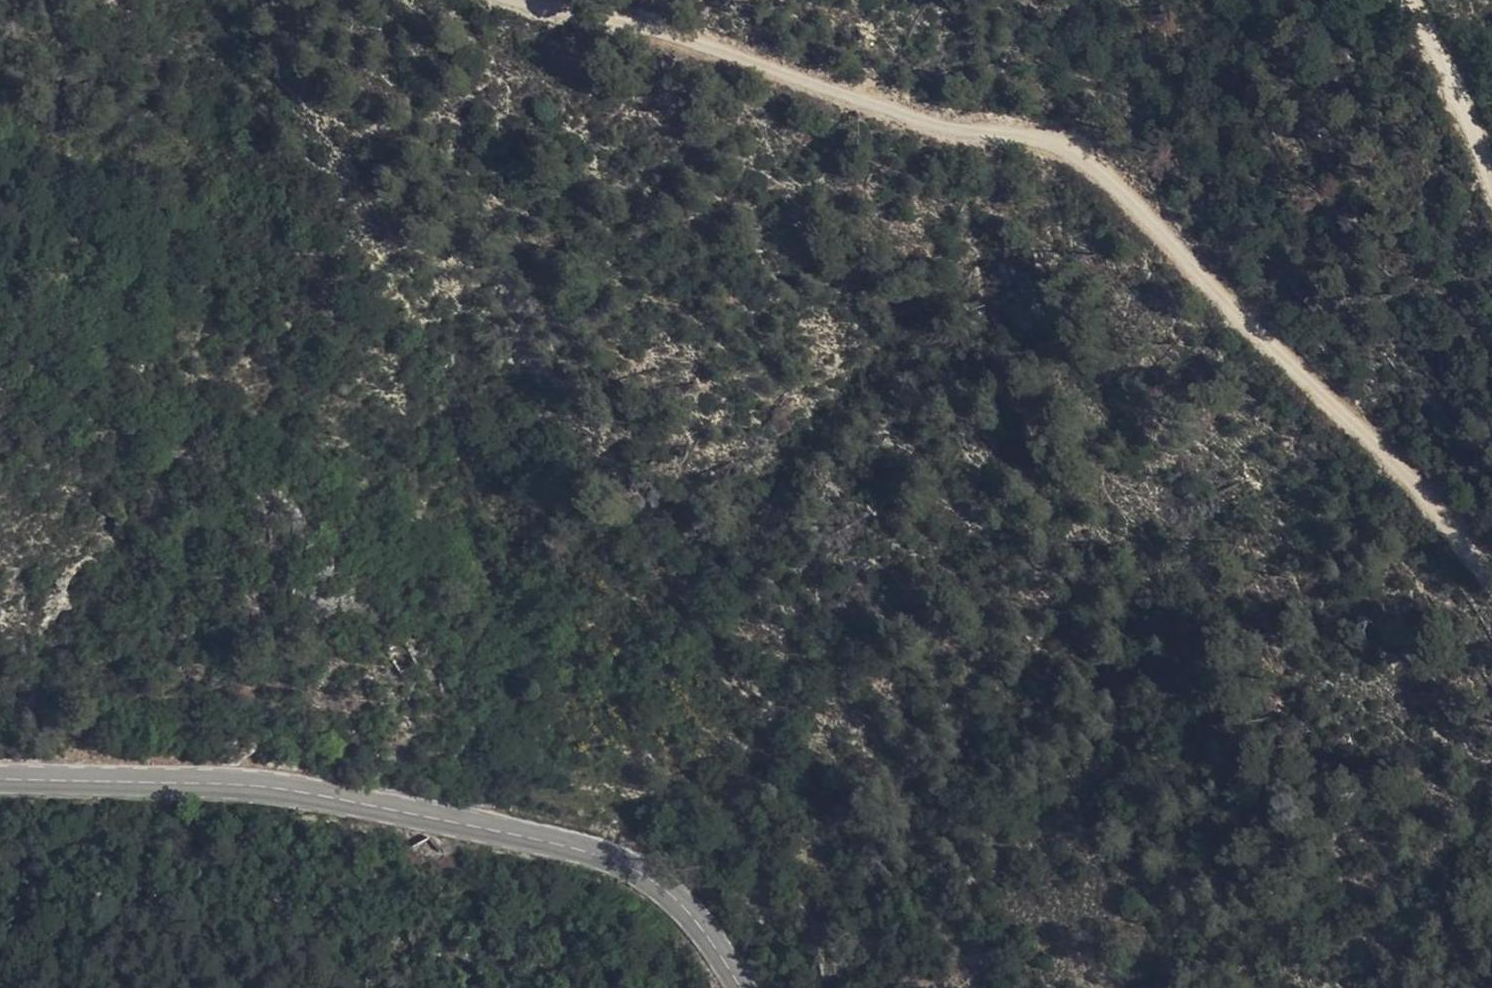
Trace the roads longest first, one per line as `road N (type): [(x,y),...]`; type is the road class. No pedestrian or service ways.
road 1 (track): [(1491,586),(1147,205),(1036,132),(771,89),(565,0)]
road 2 (tertiary): [(741,987),(664,884),(610,856),(284,787),(0,779)]
road 3 (track): [(1419,0),(1491,156)]

